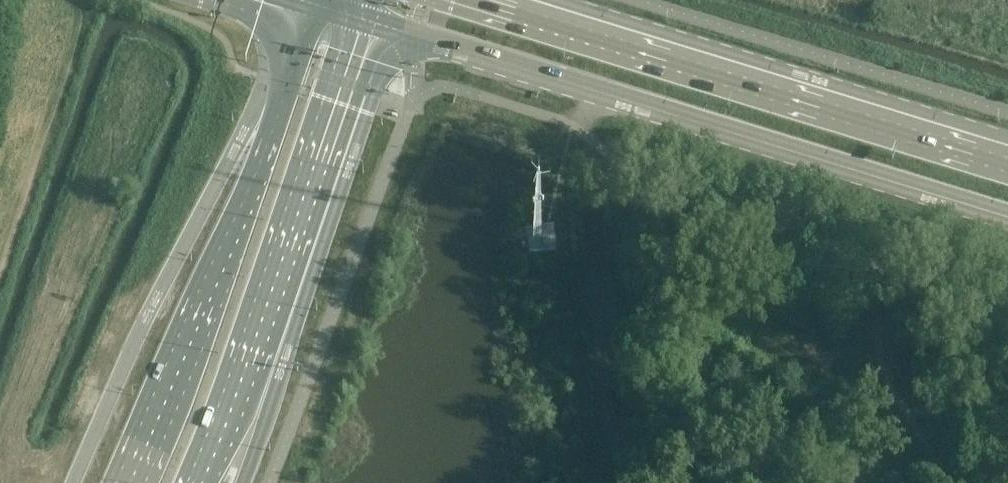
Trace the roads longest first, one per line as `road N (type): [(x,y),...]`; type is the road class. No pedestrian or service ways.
road 1 (secondary): [(364,20),(1007,215)]
road 2 (secondary): [(1007,156),(493,0)]
road 3 (secondary): [(316,10),(273,135),(122,482)]
road 4 (secondary): [(195,482),(259,329),(364,20)]

